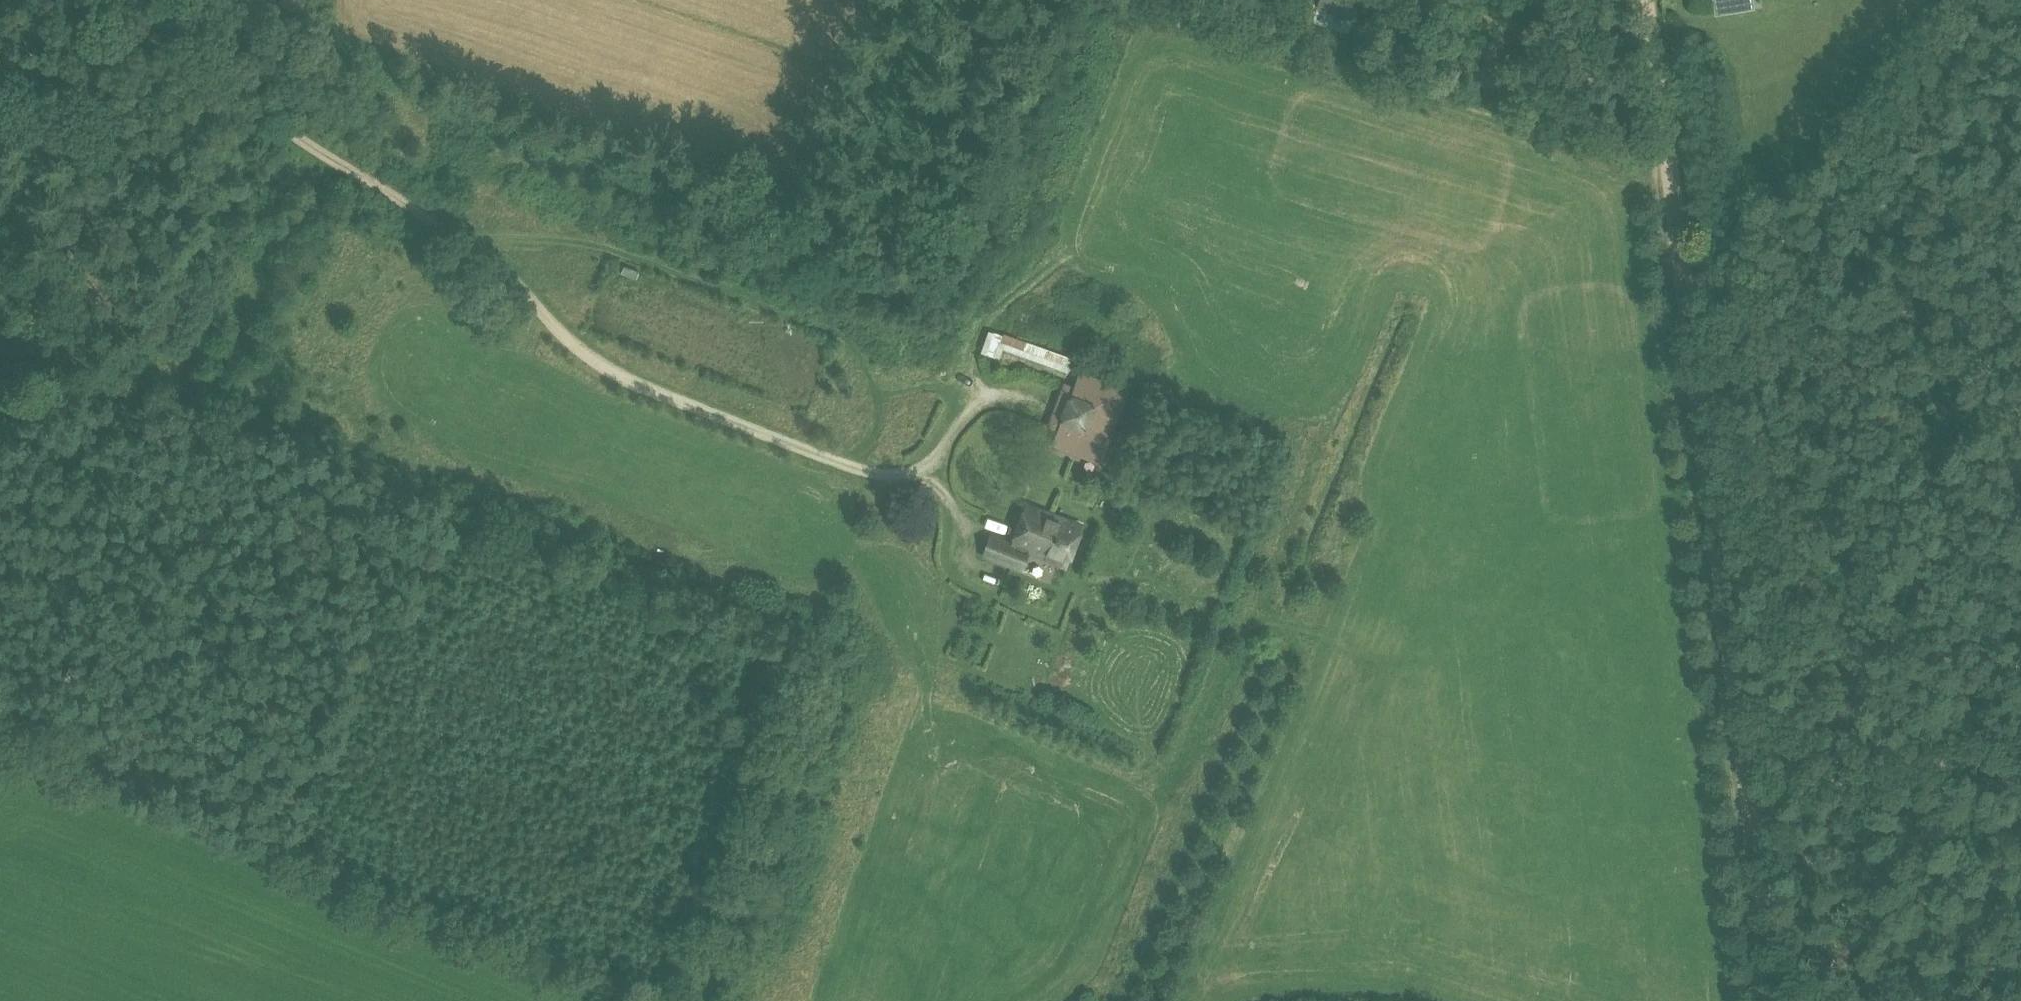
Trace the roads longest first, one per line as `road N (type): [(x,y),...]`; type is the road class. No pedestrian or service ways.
road 1 (track): [(1746,794),(1649,0)]
road 2 (track): [(1746,794),(2020,749)]
road 3 (track): [(1773,1000),(1751,831)]

